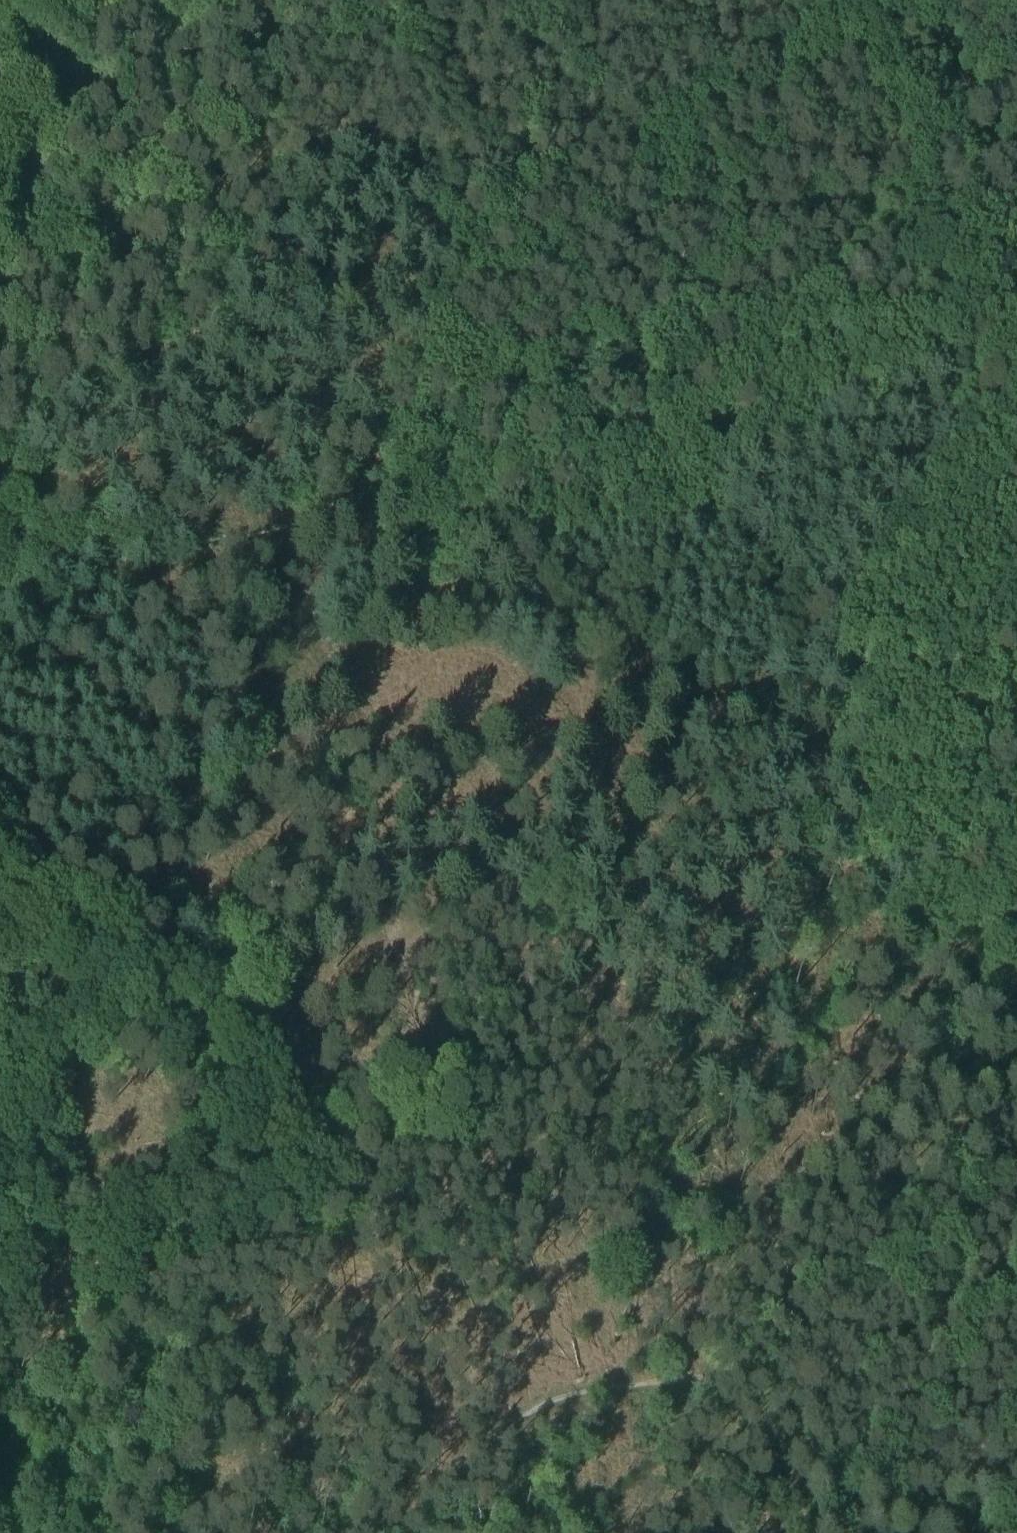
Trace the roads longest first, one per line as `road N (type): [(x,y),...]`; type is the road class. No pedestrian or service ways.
road 1 (track): [(379,487),(861,271),(952,171)]
road 2 (track): [(0,544),(206,539)]
road 3 (track): [(206,539),(272,530),(379,487)]

